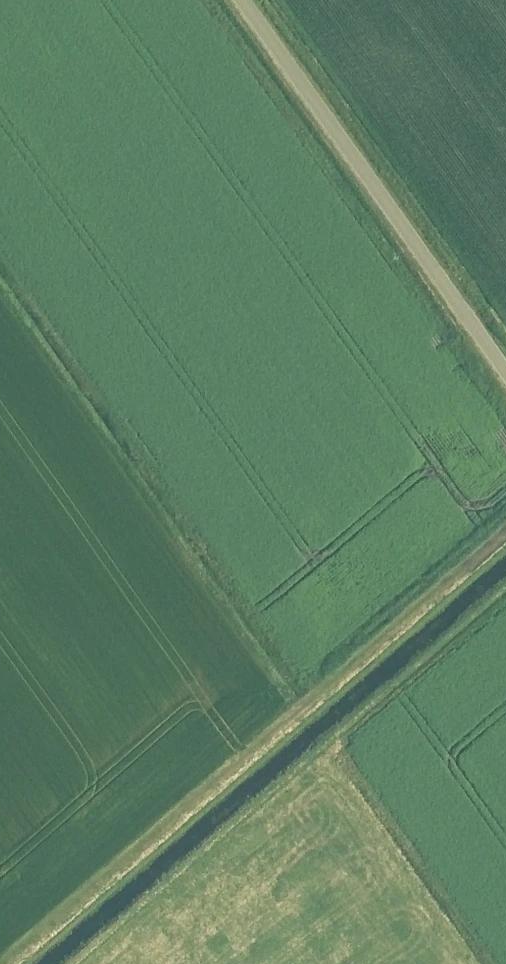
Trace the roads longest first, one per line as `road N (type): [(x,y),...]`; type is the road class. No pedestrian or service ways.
road 1 (track): [(505,531),(2,963)]
road 2 (unclassified): [(505,375),(237,0)]

